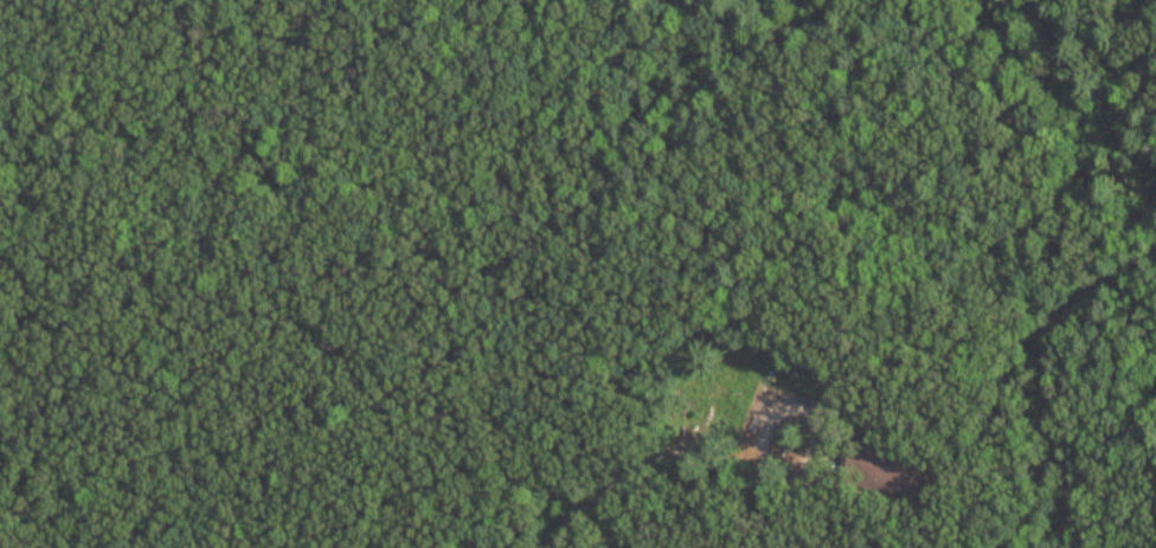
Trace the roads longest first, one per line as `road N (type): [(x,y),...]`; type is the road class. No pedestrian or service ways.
road 1 (residential): [(549,547),(628,472),(663,453),(711,450),(771,472),(887,547)]
road 2 (residential): [(1064,547),(1062,465),(1040,344),(1047,307),(1072,285),(1155,244)]

